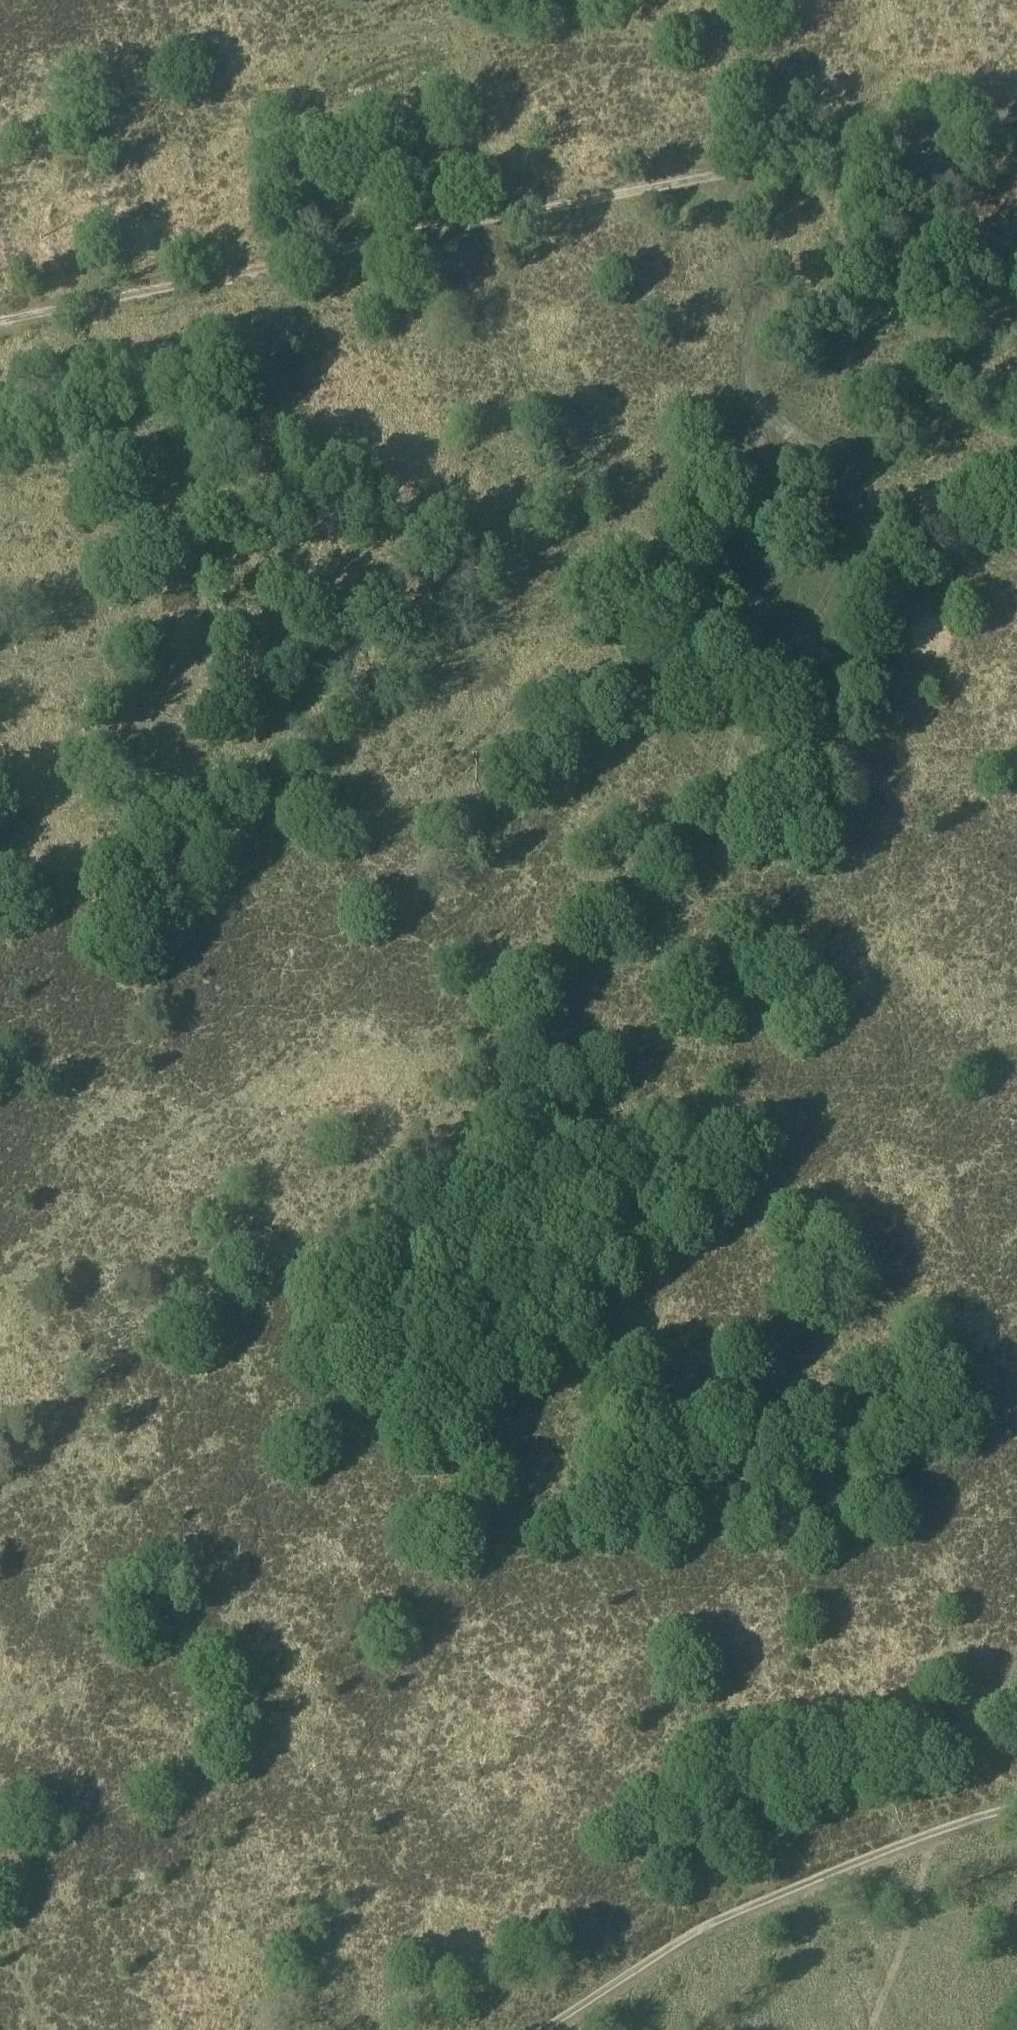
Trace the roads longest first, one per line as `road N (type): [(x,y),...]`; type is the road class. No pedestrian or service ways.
road 1 (track): [(0,324),(1016,121)]
road 2 (track): [(1016,1805),(724,1921),(545,2029)]

